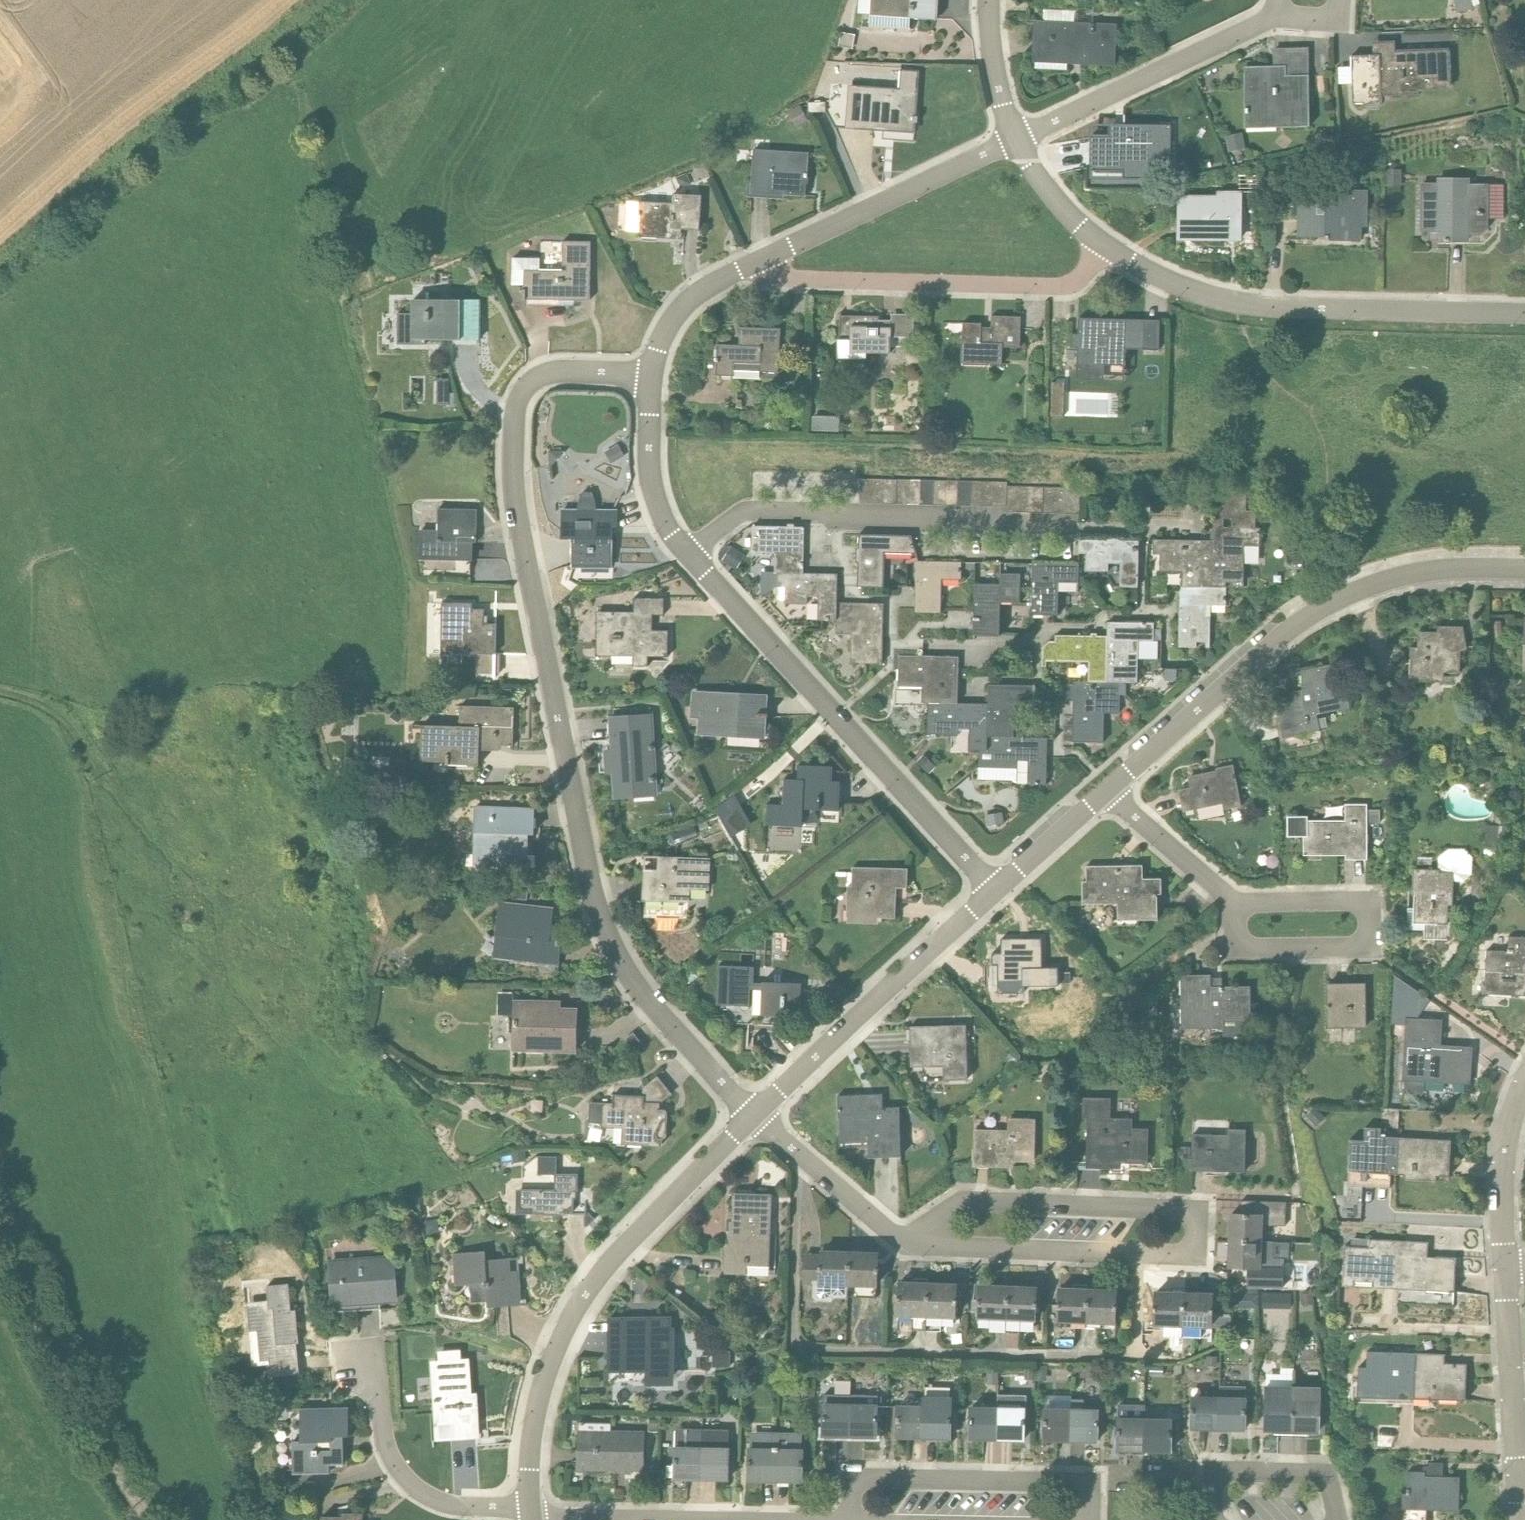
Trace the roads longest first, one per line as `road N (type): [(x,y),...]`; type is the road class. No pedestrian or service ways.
road 1 (residential): [(755,1114),(643,996),(601,937),(508,493),(512,394),(542,372),(648,372)]
road 2 (residential): [(994,888),(690,554),(651,494),(643,432),(648,372)]
road 3 (residential): [(915,1237),(951,1247),(1176,1254),(1198,1234),(1193,1214),(1179,1205),(963,1199),(948,1207)]
road 4 (residential): [(1107,785),(1325,606),(1415,573),(1524,567)]
road 5 (residential): [(530,1511),(533,1424),(566,1325),(602,1268),(755,1114)]
road 6 (residential): [(1524,313),(1230,303),(1098,246)]
road 7 (residential): [(761,254),(777,276),(1067,288),(1098,246)]
road 8 (unclassified): [(147,1519),(61,1378),(0,1205)]
road 9 (residential): [(755,1114),(994,888)]
road 10 (residential): [(1012,135),(1273,22)]
road 11 (residential): [(761,254),(1012,135)]
road 12 (residential): [(530,1511),(445,1506),(403,1484),(377,1431),(366,1348)]
road 13 (residential): [(1085,1519),(1088,1494),(1071,1482),(866,1477),(852,1492)]
road 14 (residential): [(753,1519),(530,1511)]
road 15 (residential): [(1227,899),(1227,933),(1246,947),(1350,947),(1364,939),(1366,907),(1357,900)]
road 16 (track): [(0,694),(62,718),(146,838)]
road 17 (residential): [(1518,1477),(1503,1269)]
road 18 (residential): [(755,1114),(890,1232),(915,1237)]
road 19 (residential): [(1338,1519),(1330,1481),(1319,1471),(1234,1469),(1214,1492),(1218,1519)]
road 20 (residential): [(1503,1269),(1499,1172),(1524,1084)]
road 21 (residential): [(648,372),(689,290),(761,254)]
road 22 (residential): [(1227,899),(1107,785)]
road 23 (residential): [(994,888),(1107,785)]
road 24 (residential): [(1098,246),(1057,207),(1012,135)]
road 25 (residential): [(1012,135),(986,66),(987,0)]
road 26 (residential): [(1357,900),(1227,899)]

